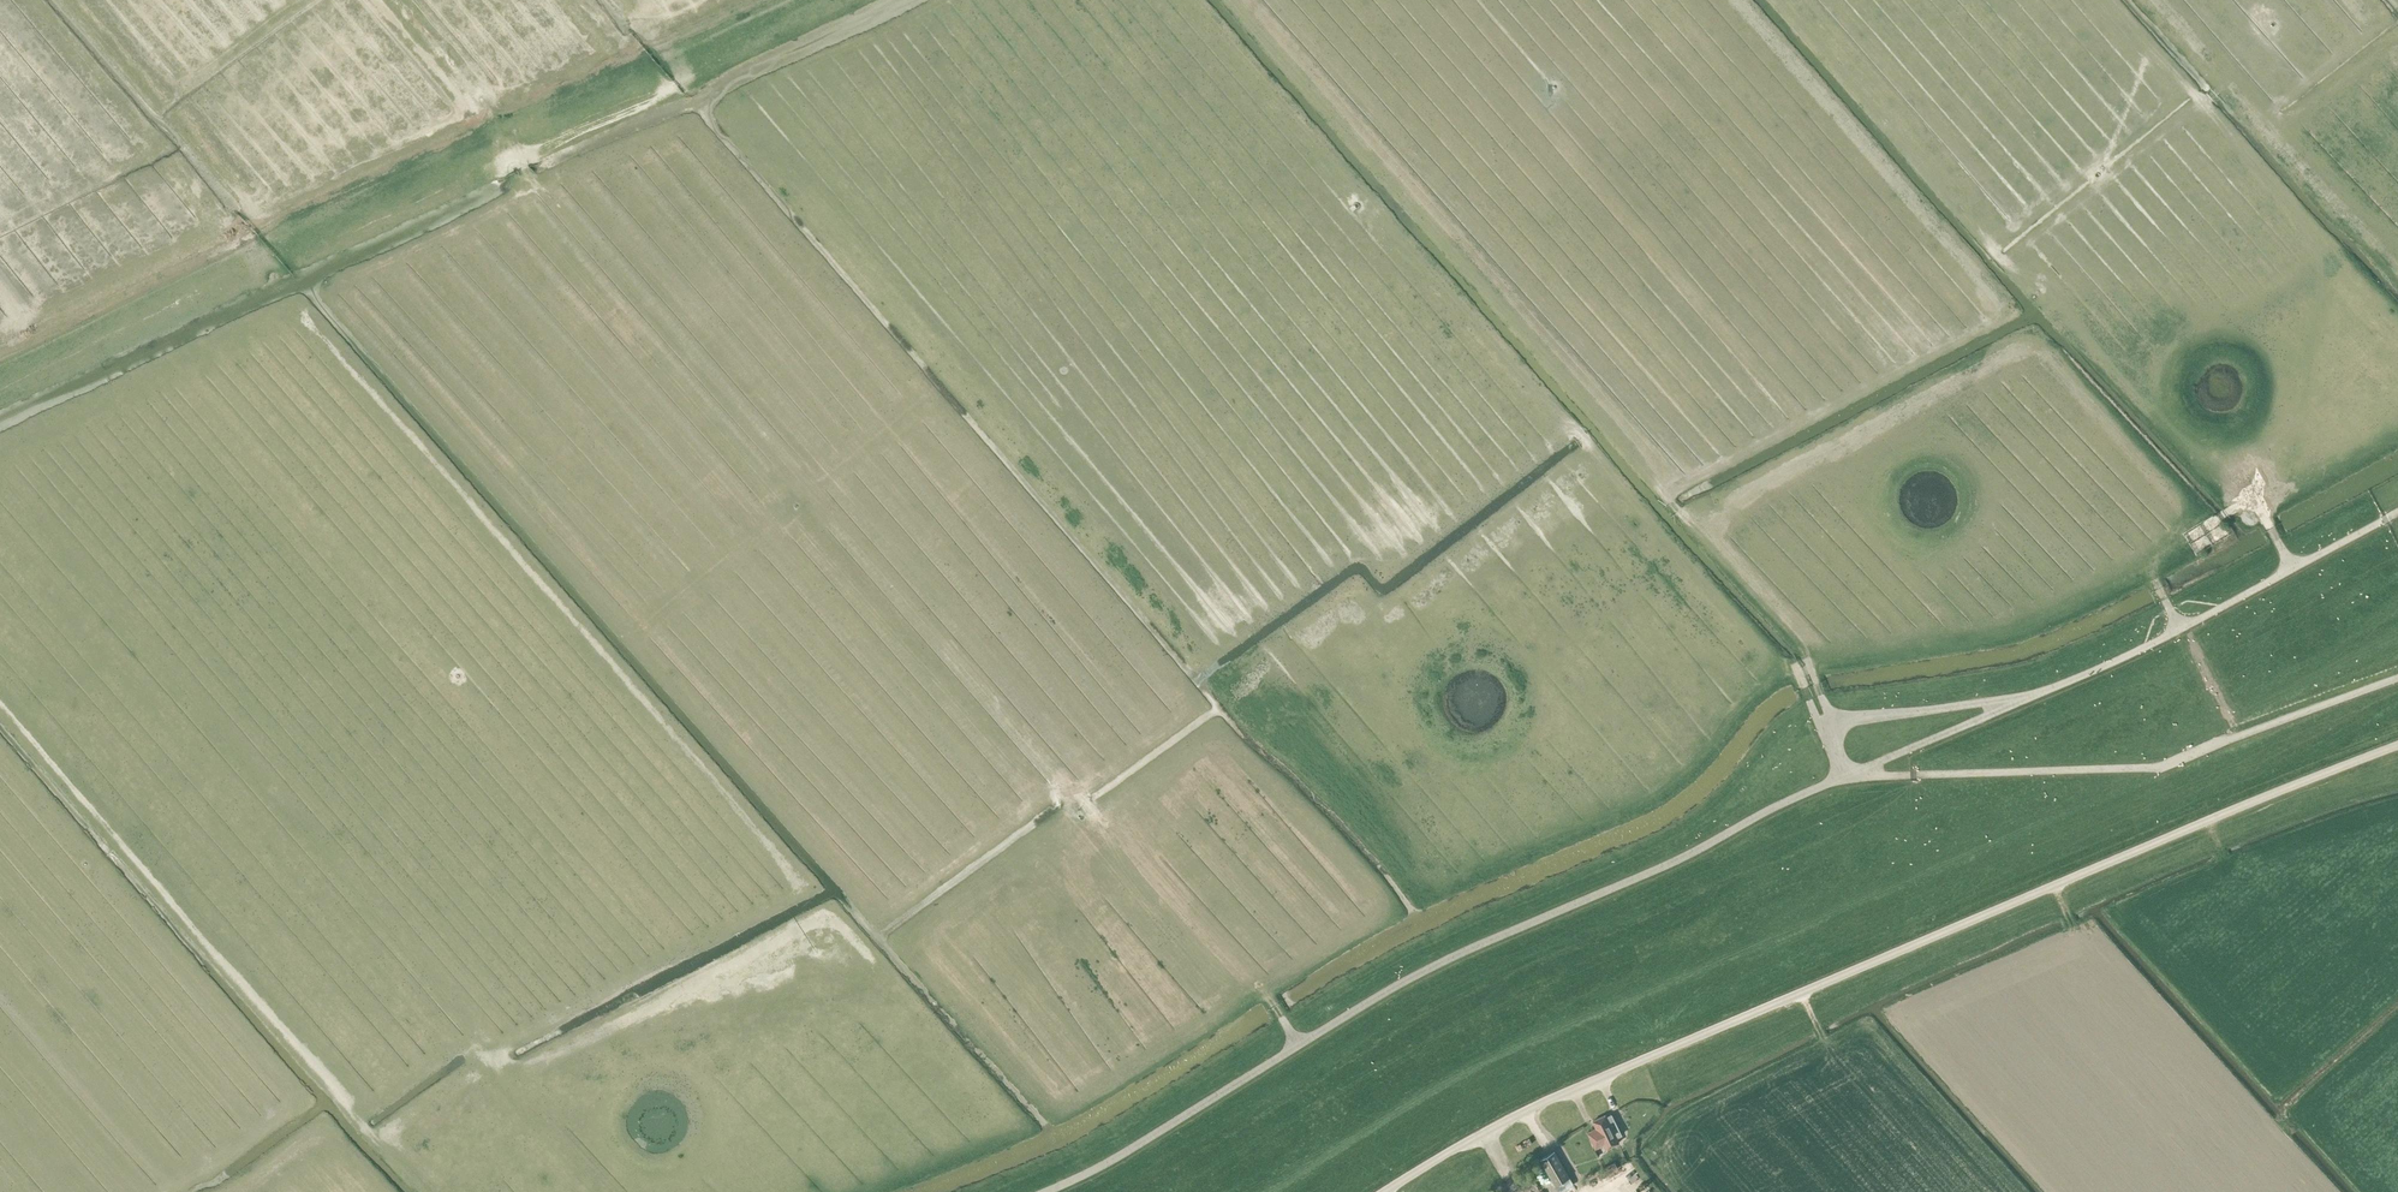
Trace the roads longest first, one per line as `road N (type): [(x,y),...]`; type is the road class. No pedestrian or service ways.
road 1 (unclassified): [(1386,1191),(1547,1100),(2397,744)]
road 2 (track): [(1580,440),(1758,641),(1794,665),(1816,717),(1830,726),(1797,639),(1673,508)]

